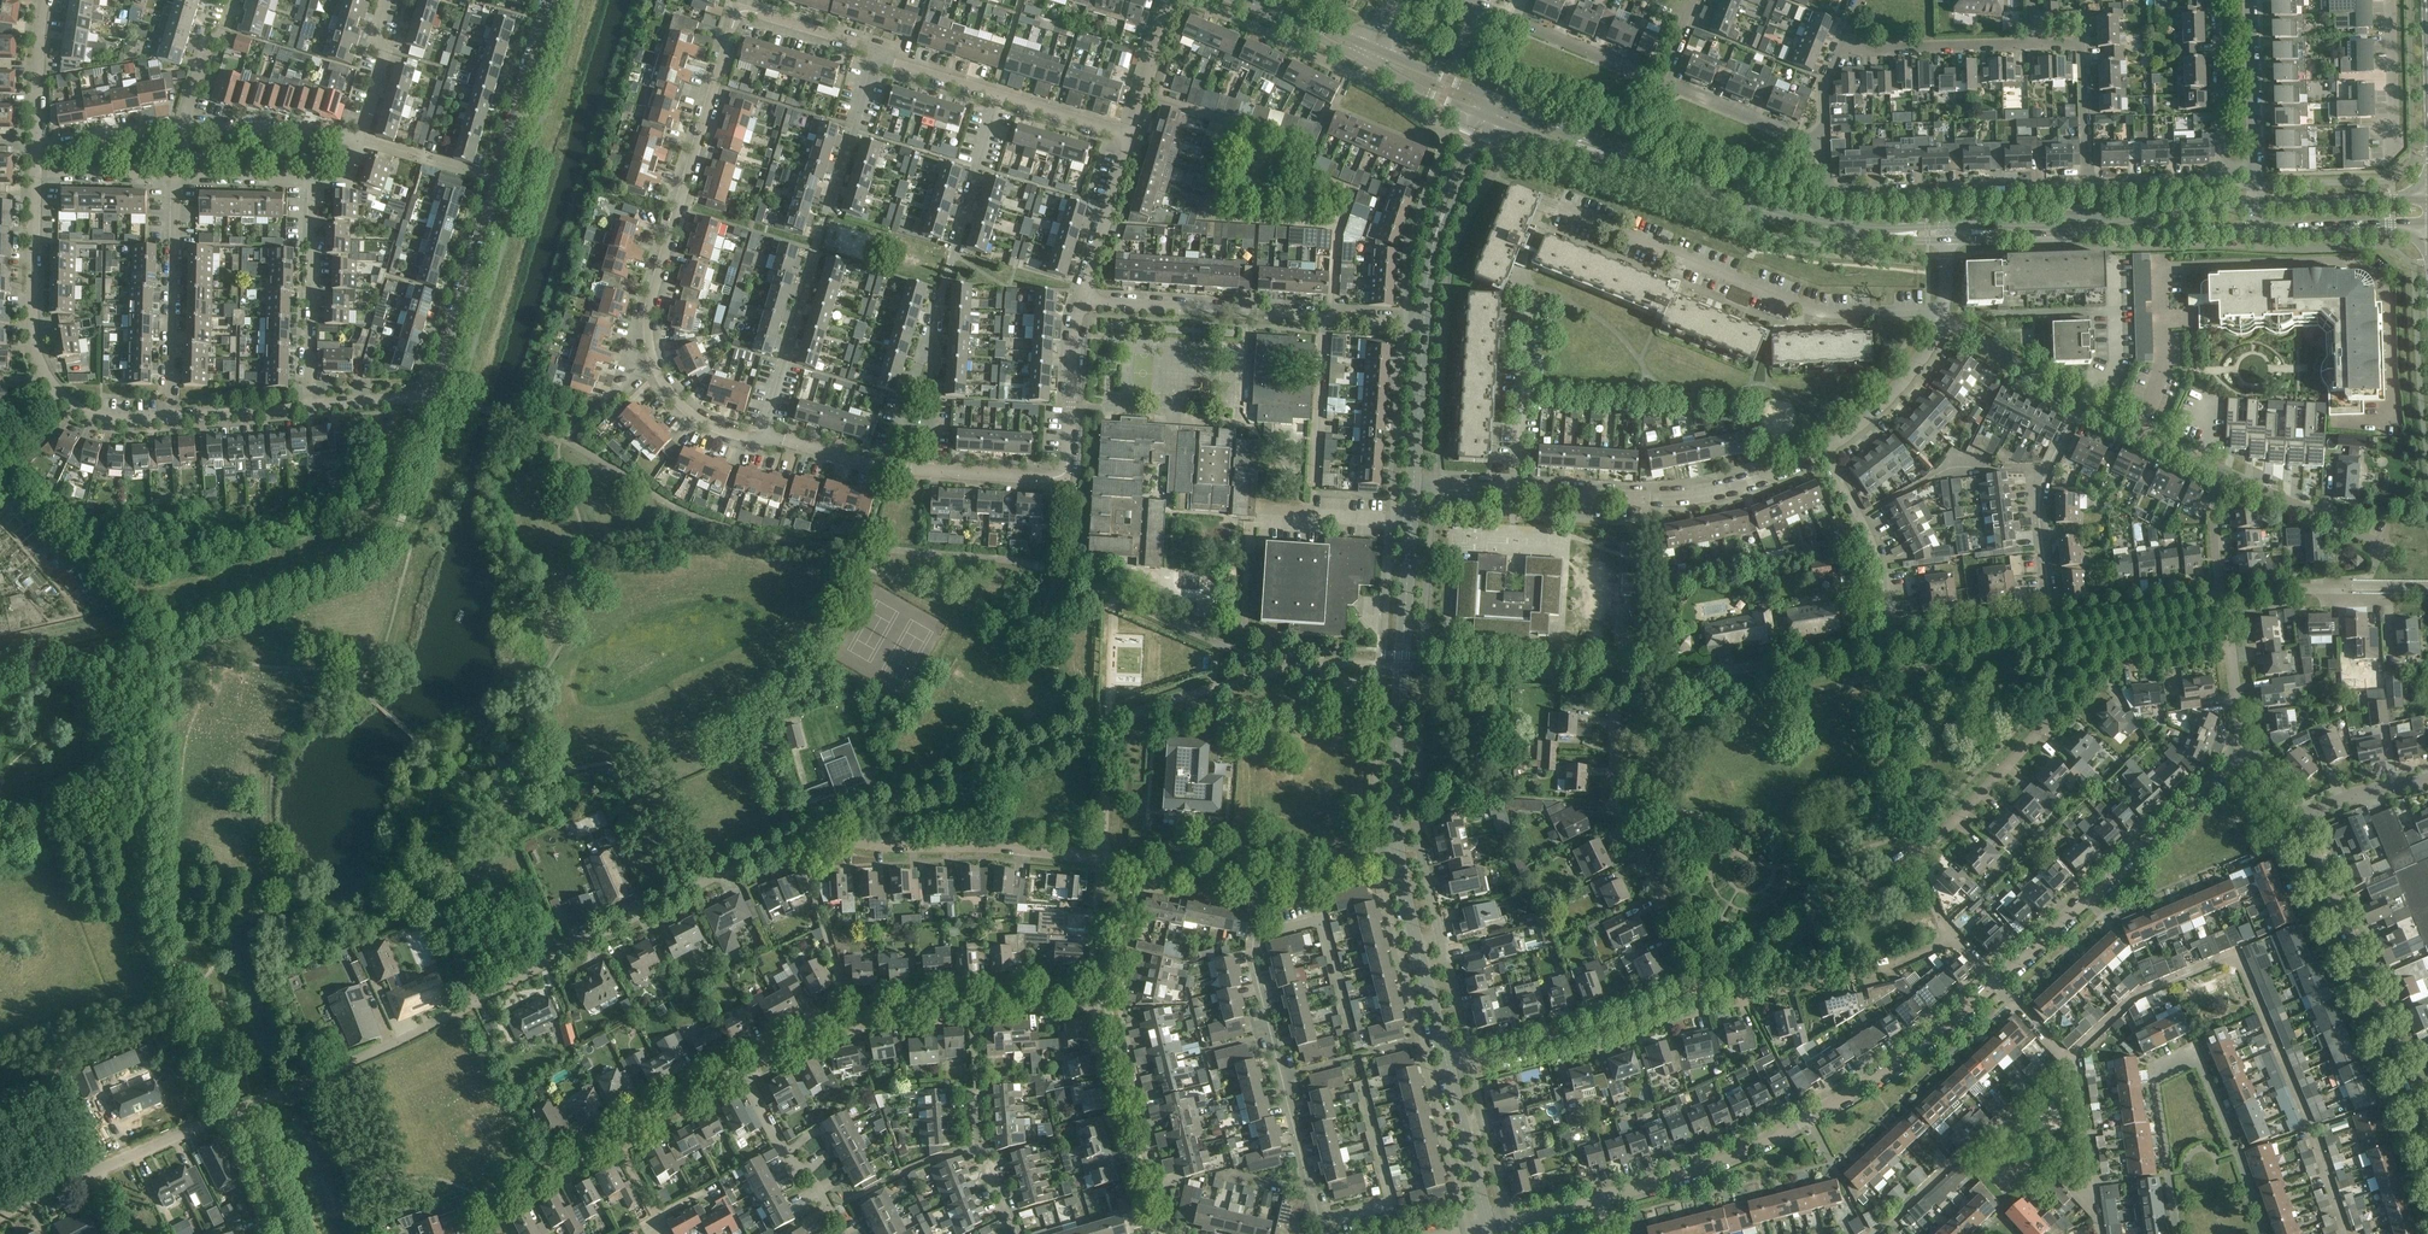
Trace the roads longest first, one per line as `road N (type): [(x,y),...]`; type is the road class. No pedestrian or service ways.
road 1 (residential): [(275,1095),(820,830)]
road 2 (residential): [(2345,1233),(2240,949),(2135,997),(2071,1059)]
road 3 (residential): [(760,440),(698,420),(668,392),(649,345),(657,279),(740,8)]
road 4 (residential): [(1598,1199),(1701,1165),(1807,1118),(1911,1052),(1998,981)]
road 5 (residential): [(1941,317),(1800,306),(1562,209)]
road 6 (residential): [(1919,862),(2107,665),(2231,648)]
road 7 (residential): [(2265,1233),(2202,1060),(2192,1056),(2160,1069),(2156,1080),(2179,1233)]
road 8 (tertiary): [(1397,851),(1414,483)]
road 9 (residential): [(1324,1233),(1251,956),(1257,878)]
road 10 (residential): [(2427,1144),(2301,816)]
road 11 (residential): [(1998,981),(2246,753)]
road 12 (residential): [(1701,986),(1616,800),(1618,674)]
road 13 (residential): [(1139,866),(1103,857),(903,846),(820,830)]
road 14 (residential): [(1517,490),(1654,500),(1708,494),(1822,450)]
road 15 (residential): [(2088,180),(1836,193),(1823,181),(1822,138)]
road 16 (residential): [(1618,674),(1708,669),(1886,643)]
road 17 (residential): [(1450,1069),(1656,1008),(1701,986)]
road 18 (unclassified): [(0,1220),(237,1110)]
road 19 (residential): [(1166,1233),(1097,990)]
road 20 (residential): [(1701,986),(1795,941),(1854,892),(1919,862)]
road 21 (residential): [(738,1070),(849,1016),(970,1001)]
road 22 (residential): [(854,128),(783,362)]
road 23 (residential): [(1326,314),(1084,300)]
road 24 (residential): [(931,328),(997,96)]
road 25 (residential): [(1018,1233),(980,1142),(970,1001)]
road 26 (residential): [(171,415),(176,176)]
road 27 (tertiary): [(1709,190),(1490,97)]
road 28 (tertiary): [(1493,122),(1709,190)]
road 29 (tertiary): [(1450,1069),(1397,851)]
road 30 (residential): [(307,404),(311,181)]
road 31 (residential): [(58,390),(32,343),(38,174)]
road 32 (residential): [(436,392),(499,180)]
road 33 (residential): [(2052,614),(2040,490),(2081,403)]
road 34 (residential): [(1664,82),(1465,0)]
road 35 (residential): [(1886,643),(1883,558),(1822,450)]
road 36 (residential): [(1336,220),(1217,210),(1241,124)]
road 37 (residential): [(1517,490),(1527,289)]
road 38 (residential): [(842,1233),(808,1173),(780,1148),(738,1070)]
road 39 (residential): [(1841,42),(1862,50),(2029,45)]
road 40 (residential): [(2392,549),(2221,470)]
road 41 (residential): [(499,180),(551,0)]
road 42 (residential): [(1432,667),(1618,674)]
road 43 (residential): [(1336,220),(1348,190),(1305,172),(1313,145),(1241,124)]
road 44 (residential): [(360,138),(179,128)]
road 45 (residential): [(1822,450),(1894,392),(1941,317)]
road 46 (residential): [(2097,1233),(2080,1076),(2071,1059)]
road 47 (residential): [(2221,595),(2395,587)]
road 48 (tertiary): [(1876,234),(1802,223),(1709,190)]
road 49 (tertiary): [(2256,203),(2085,229)]
road 50 (tertiary): [(2256,227),(2427,224)]
road 51 (tertiary): [(2085,229),(2256,227)]
road 52 (tertiary): [(2427,201),(2256,203)]
road 53 (residential): [(1084,300),(1131,136)]
road 54 (residential): [(2223,170),(2216,0)]
road 55 (residential): [(2052,614),(2221,595)]
road 56 (residential): [(1822,138),(1799,137),(1664,82)]
road 57 (residential): [(1886,643),(2052,614)]
road 58 (residential): [(491,1233),(496,1202),(615,1139)]
road 59 (residential): [(2081,403),(1941,317)]
road 60 (residential): [(2256,163),(2251,0)]
road 61 (tertiary): [(1414,483),(1423,321)]
road 62 (residential): [(1067,459),(1084,300)]
road 63 (tertiary): [(1487,1224),(1450,1069)]
road 64 (residential): [(1316,470),(1326,314)]
road 65 (residential): [(2221,470),(2081,403)]
road 66 (residential): [(38,152),(46,0)]
road 67 (residential): [(1067,459),(1066,470),(1050,478),(928,471)]
road 68 (residential): [(874,59),(876,51),(740,8)]
road 69 (residential): [(2392,0),(2396,148)]
road 70 (residential): [(360,138),(387,52),(374,32),(384,0)]
road 71 (residential): [(891,468),(931,328)]
road 72 (residential): [(1998,981),(1939,913),(1919,862)]
road 73 (residential): [(179,128),(202,54),(223,39),(233,0)]
road 74 (residential): [(928,471),(931,328)]
road 75 (residential): [(179,128),(38,152)]
road 76 (residential): [(1257,878),(1397,851)]
road 77 (residential): [(615,1139),(738,1070)]
road 78 (residential): [(1131,136),(997,96)]
road 79 (residential): [(2223,170),(2214,179),(2088,180)]
road 80 (residential): [(38,174),(176,176)]
road 81 (residential): [(307,404),(171,415)]
road 82 (residential): [(2088,180),(2082,44)]
road 83 (residential): [(176,176),(311,181)]
road 84 (residential): [(891,468),(795,441),(760,440)]
road 85 (residential): [(1097,990),(1110,974),(1139,866)]
road 86 (residential): [(2427,779),(2359,792),(2301,816)]
road 87 (unclassified): [(282,1233),(237,1110)]
road 88 (residential): [(436,392),(307,404)]
road 89 (residential): [(997,96),(874,59)]
road 90 (residential): [(970,1001),(1097,990)]
road 91 (residential): [(2221,595),(2214,519),(2221,470)]
road 92 (tertiary): [(1474,113),(1437,230)]
road 93 (tertiary): [(1437,230),(1493,122)]
road 94 (residential): [(171,415),(96,415),(58,390)]
road 95 (tertiary): [(1366,60),(1474,113)]

